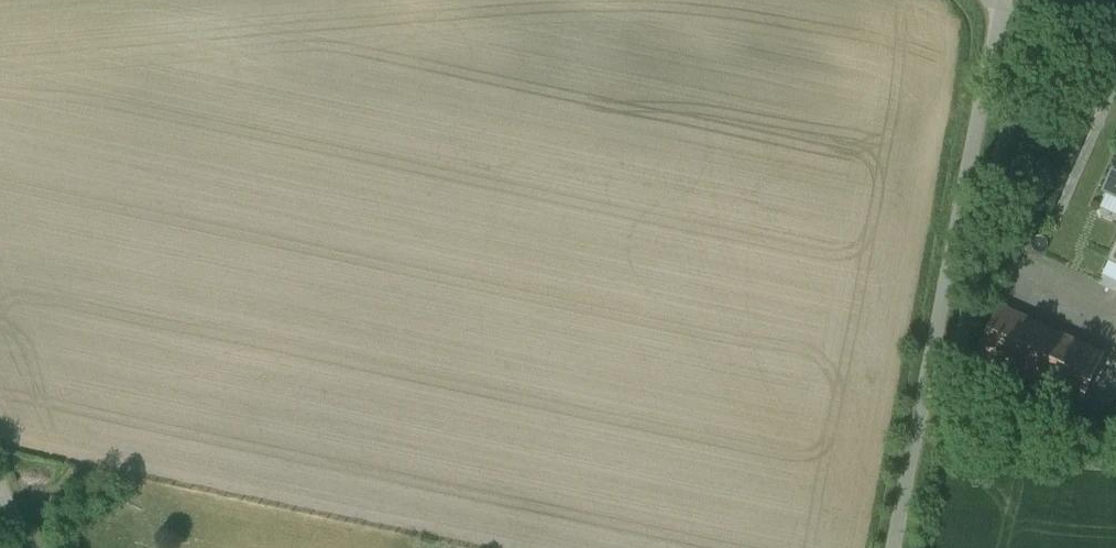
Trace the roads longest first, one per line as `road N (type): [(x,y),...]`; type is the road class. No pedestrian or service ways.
road 1 (unclassified): [(896,547),(1010,0)]

